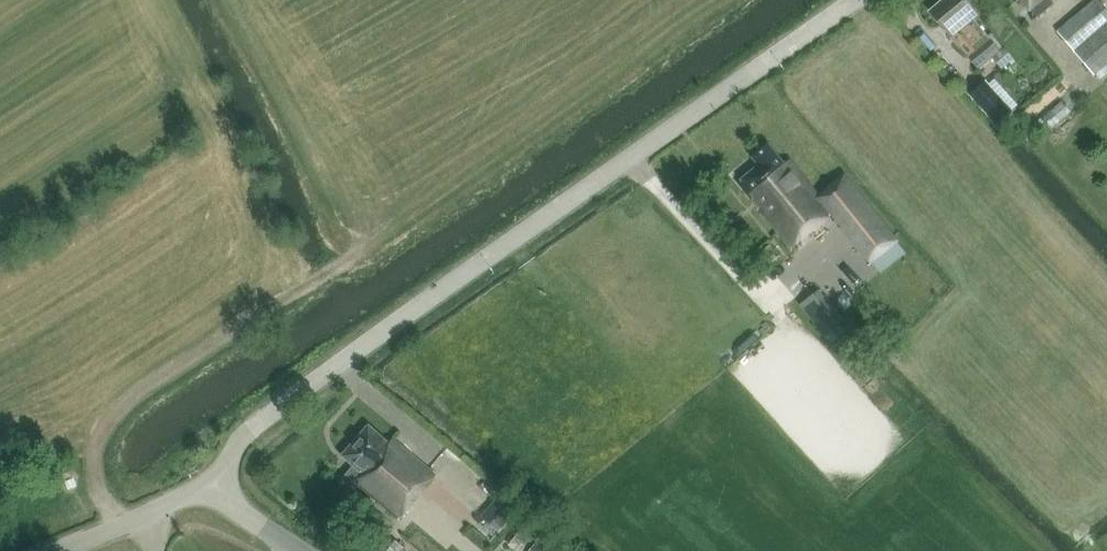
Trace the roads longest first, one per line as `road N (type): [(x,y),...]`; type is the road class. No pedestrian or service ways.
road 1 (tertiary): [(213,486),(244,438),(283,404),(856,0)]
road 2 (tertiary): [(213,486),(48,550)]

